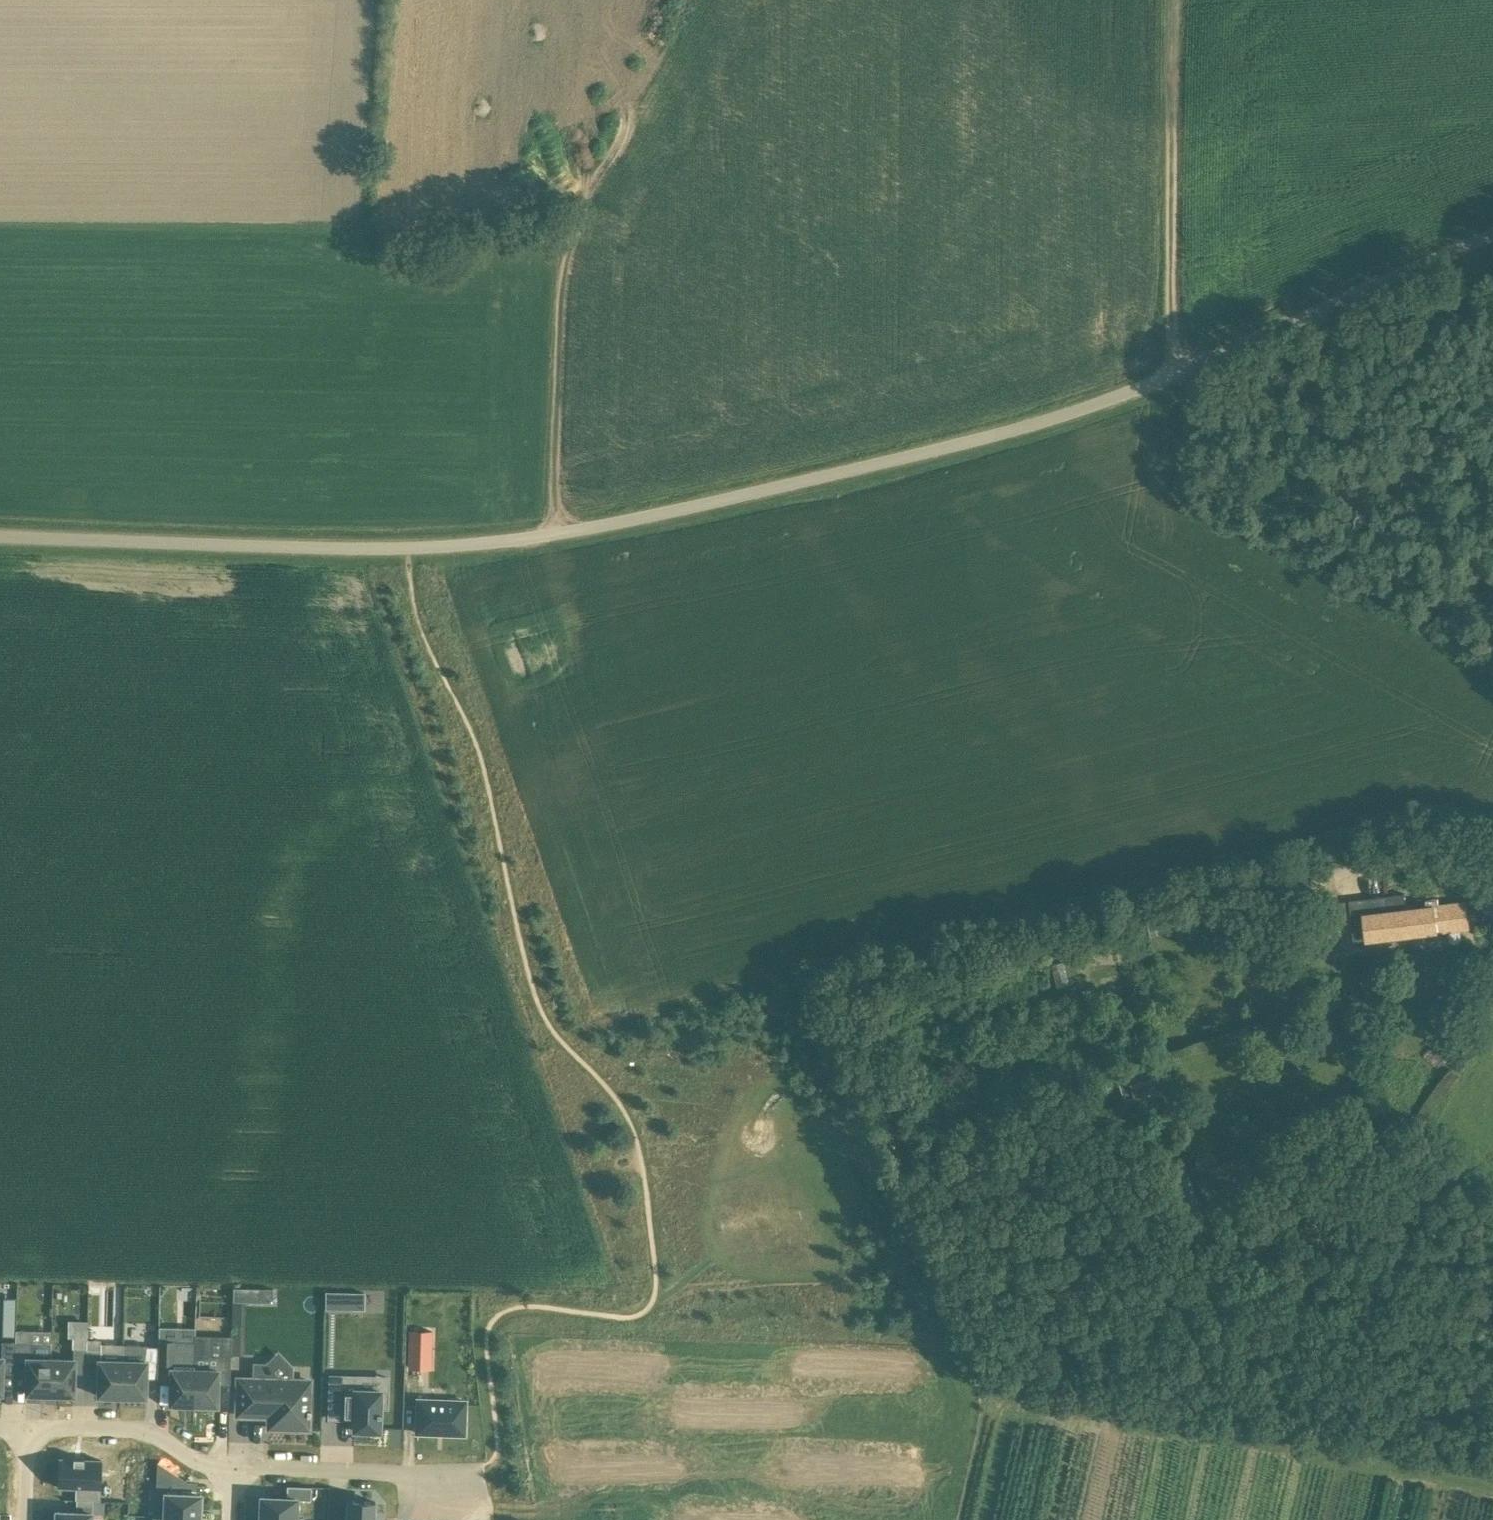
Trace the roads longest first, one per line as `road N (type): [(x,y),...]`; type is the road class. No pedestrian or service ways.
road 1 (unclassified): [(0,545),(469,542),(677,514),(1078,412),(1492,229)]
road 2 (residential): [(28,1424),(141,1432),(189,1459),(283,1471),(476,1472)]
road 3 (track): [(1179,0),(1179,368)]

